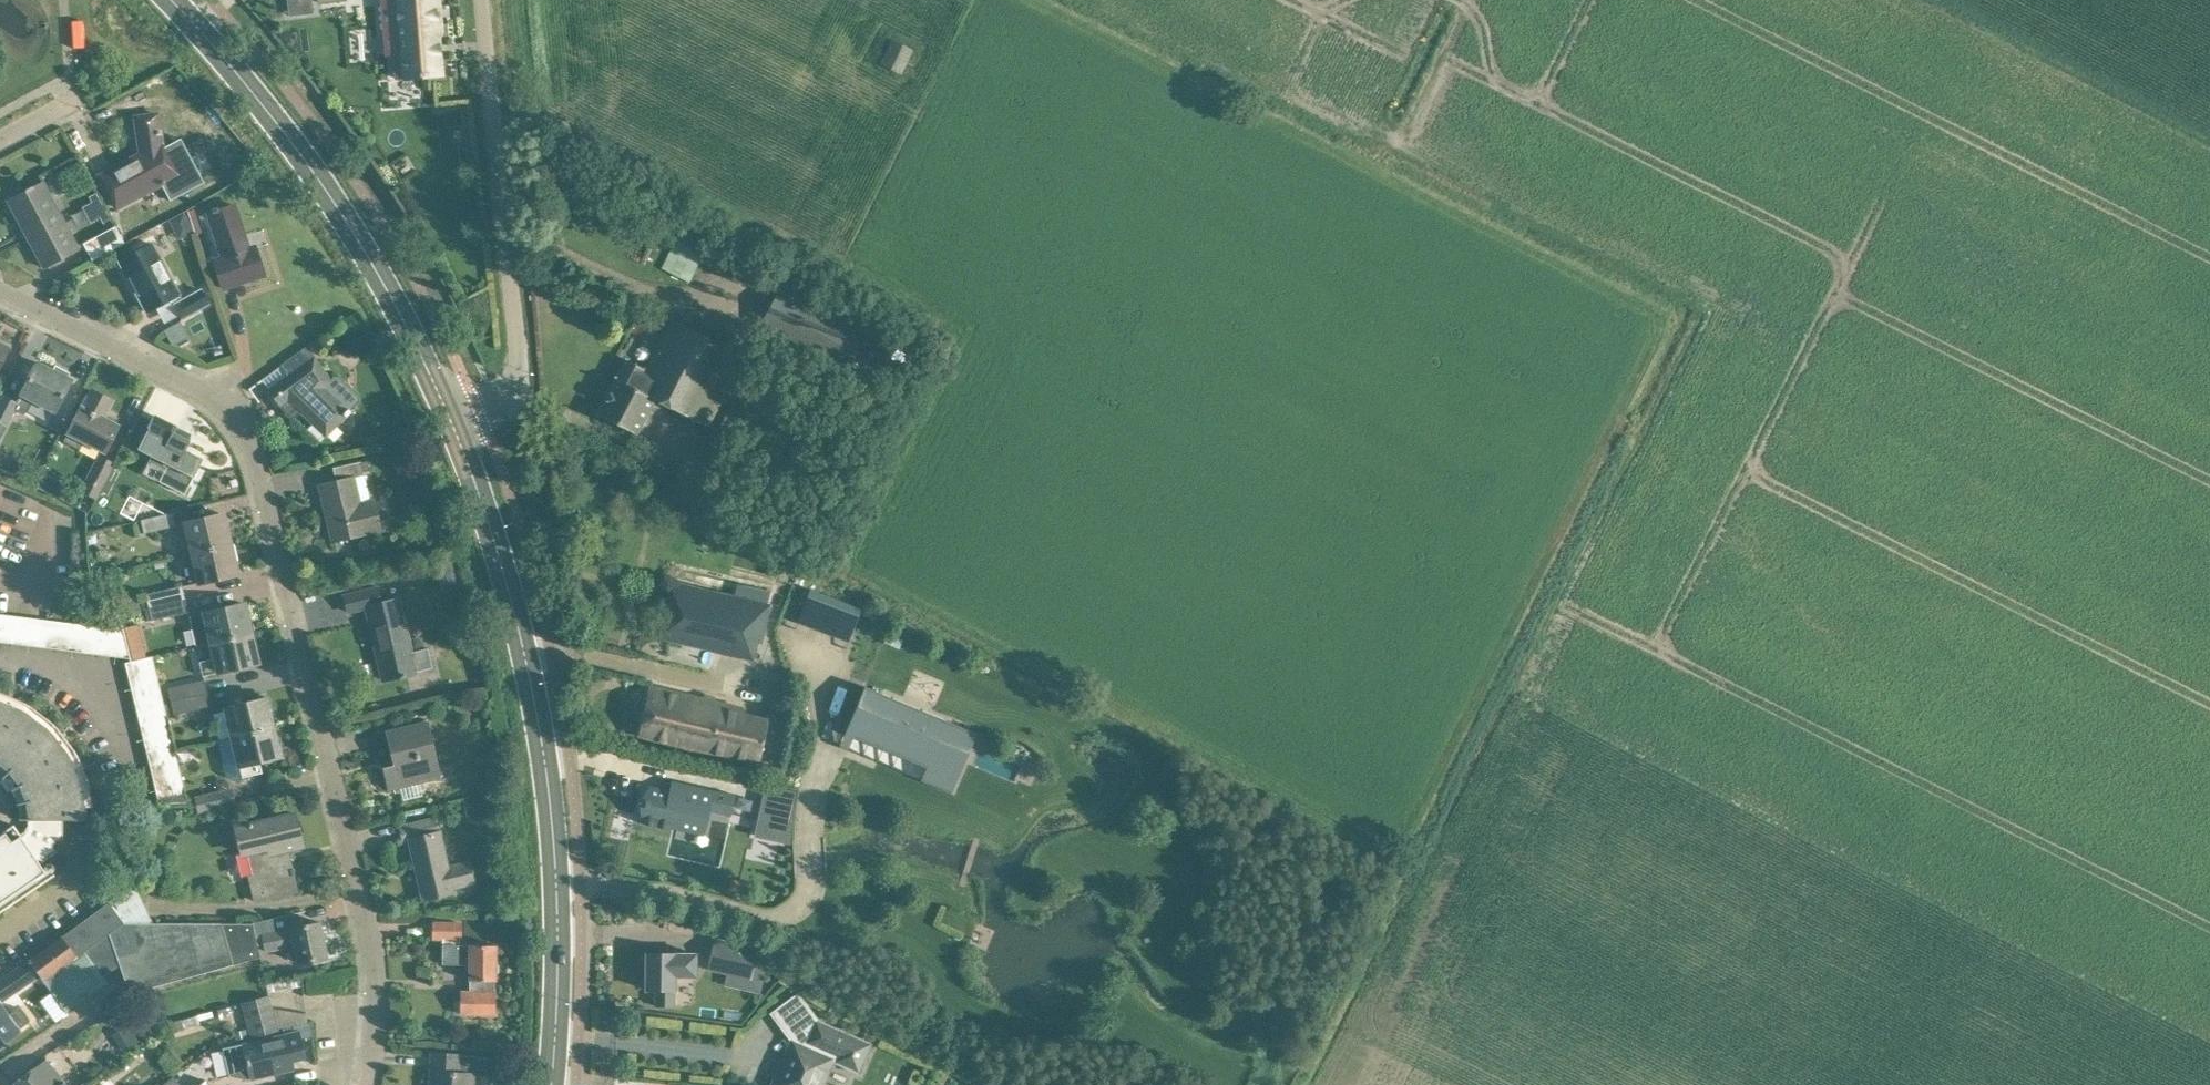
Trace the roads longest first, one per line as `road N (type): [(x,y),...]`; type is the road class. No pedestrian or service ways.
road 1 (residential): [(0,292),(196,392),(244,443),(367,915),(377,1022),(368,1084)]
road 2 (track): [(1114,0),(1705,295),(1715,307),(1709,345)]
road 3 (secondary): [(551,1084),(558,932),(543,747),(498,555),(466,463)]
road 4 (secondary): [(466,463),(383,283),(278,124),(169,0)]
road 5 (unclassified): [(495,451),(519,407),(518,347),(481,0)]

